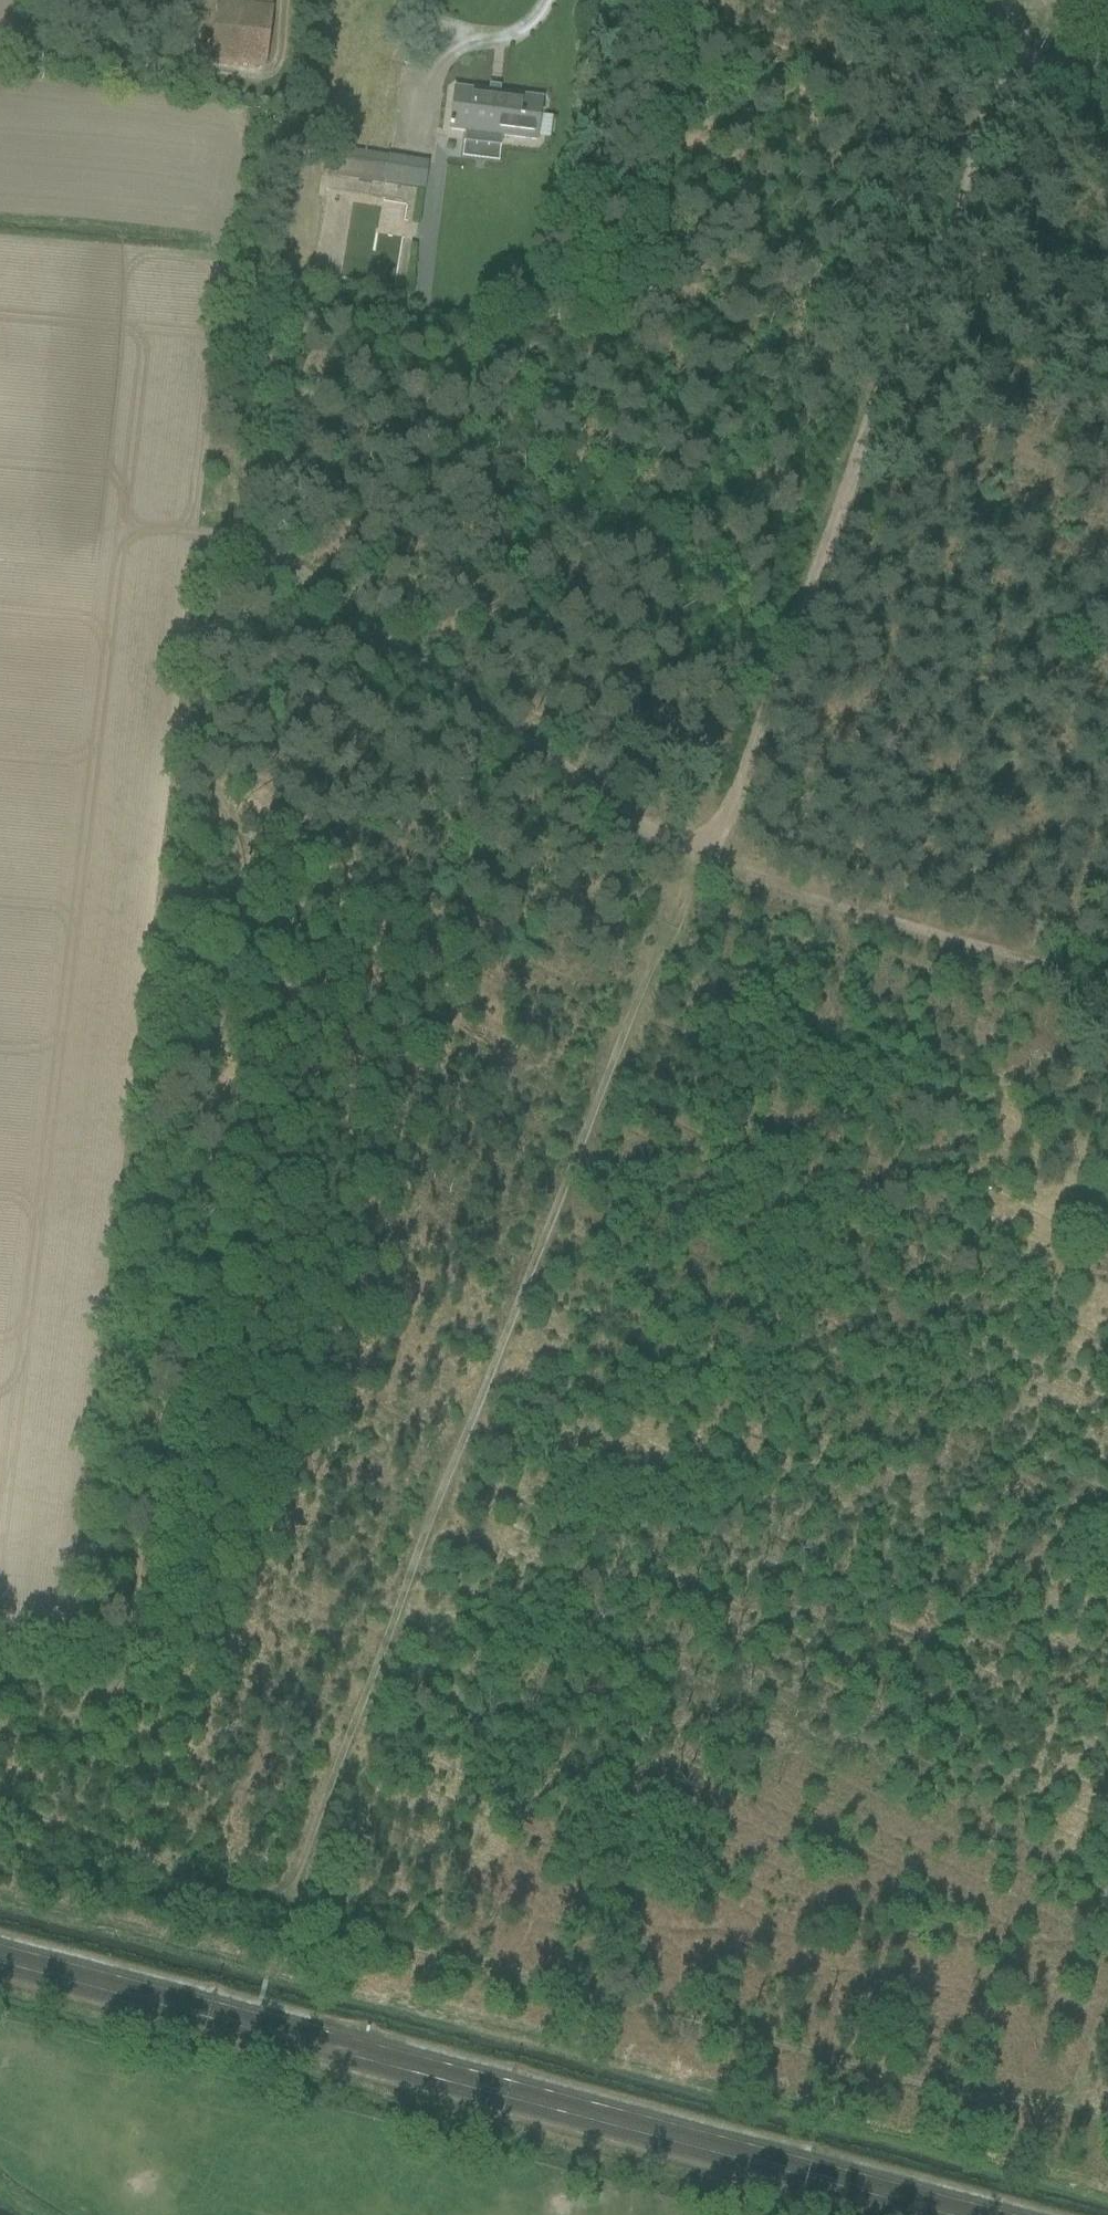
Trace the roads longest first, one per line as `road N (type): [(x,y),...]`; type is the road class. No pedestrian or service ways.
road 1 (track): [(700,861),(295,1889)]
road 2 (track): [(1107,985),(700,861),(234,514)]

